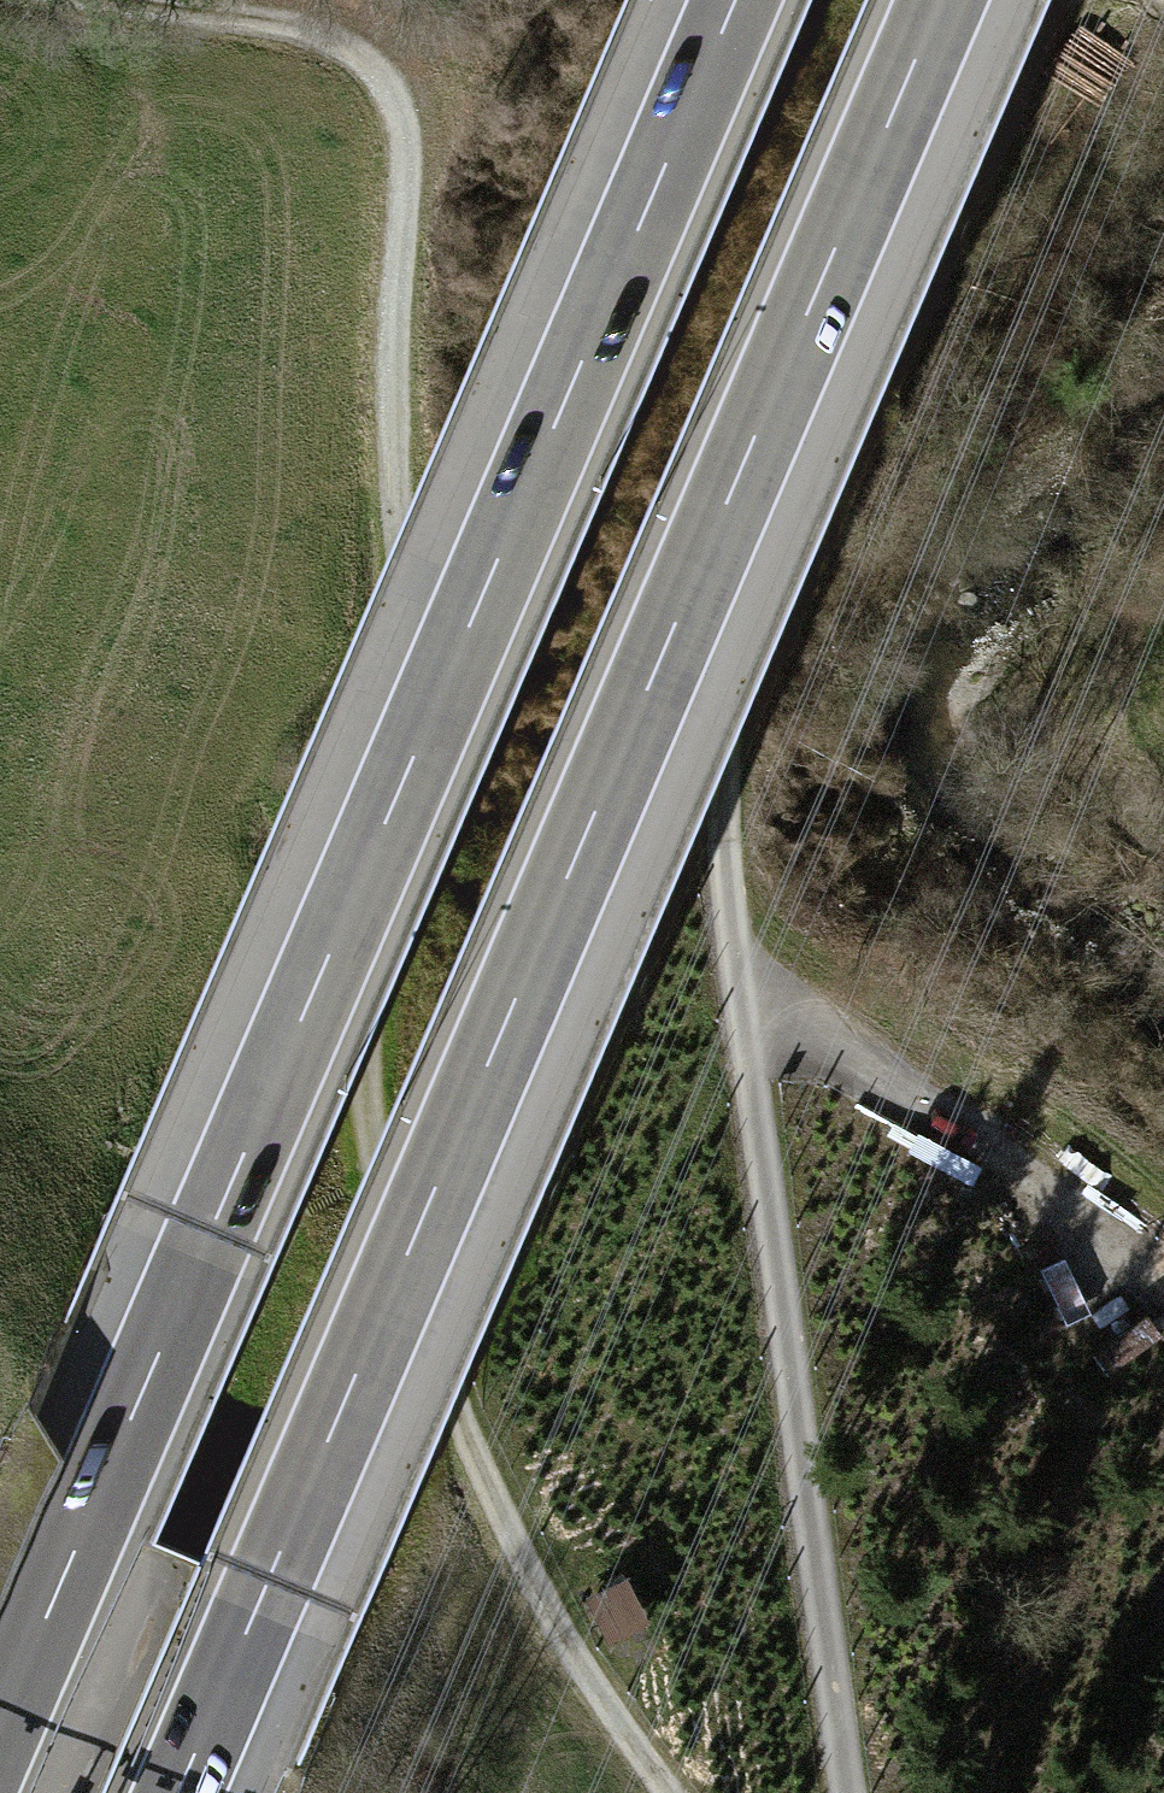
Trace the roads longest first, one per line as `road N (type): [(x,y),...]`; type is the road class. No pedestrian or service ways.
road 1 (track): [(665,1792),(510,1532),(462,1429),(371,1130),(363,1003),(398,505),(394,363),(403,132),(362,55),(332,39),(280,23),(84,0)]
road 2 (motorway): [(179,1792),(944,0)]
road 3 (motorway): [(736,0),(0,1721)]
road 4 (track): [(1048,0),(823,486),(729,770),(757,1025)]
road 5 (track): [(757,1025),(848,1792)]
road 6 (track): [(1163,1240),(1146,1219),(842,1044),(757,1025)]

